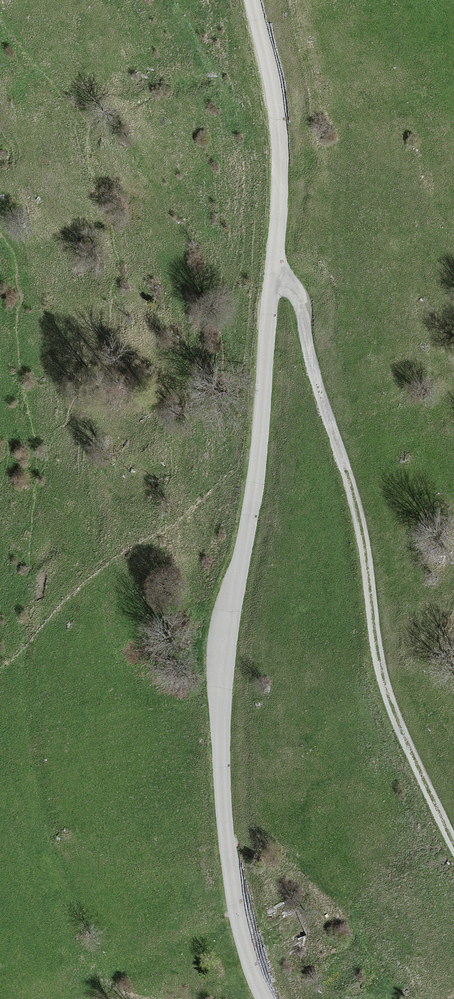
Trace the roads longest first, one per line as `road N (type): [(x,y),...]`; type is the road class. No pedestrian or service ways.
road 1 (unclassified): [(264,998),(232,884),(221,730),(232,601),(256,471),(279,172),(253,0)]
road 2 (track): [(273,272),(298,302),(317,399),(367,559),(381,692),(453,837)]

